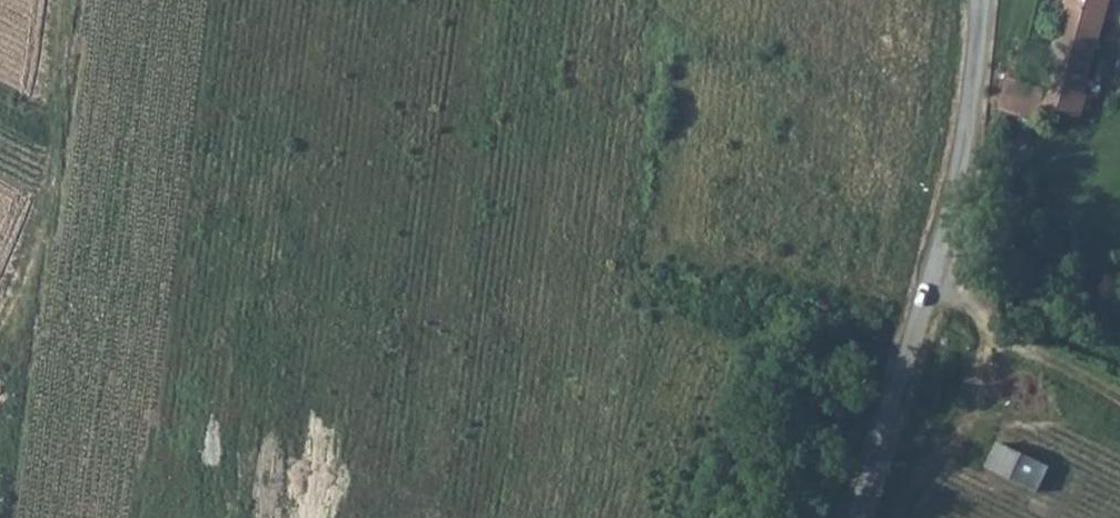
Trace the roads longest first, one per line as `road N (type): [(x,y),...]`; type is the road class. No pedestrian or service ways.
road 1 (unclassified): [(856,517),(963,162),(982,0)]
road 2 (track): [(1119,401),(922,306)]
road 3 (track): [(984,337),(976,404),(899,517)]

